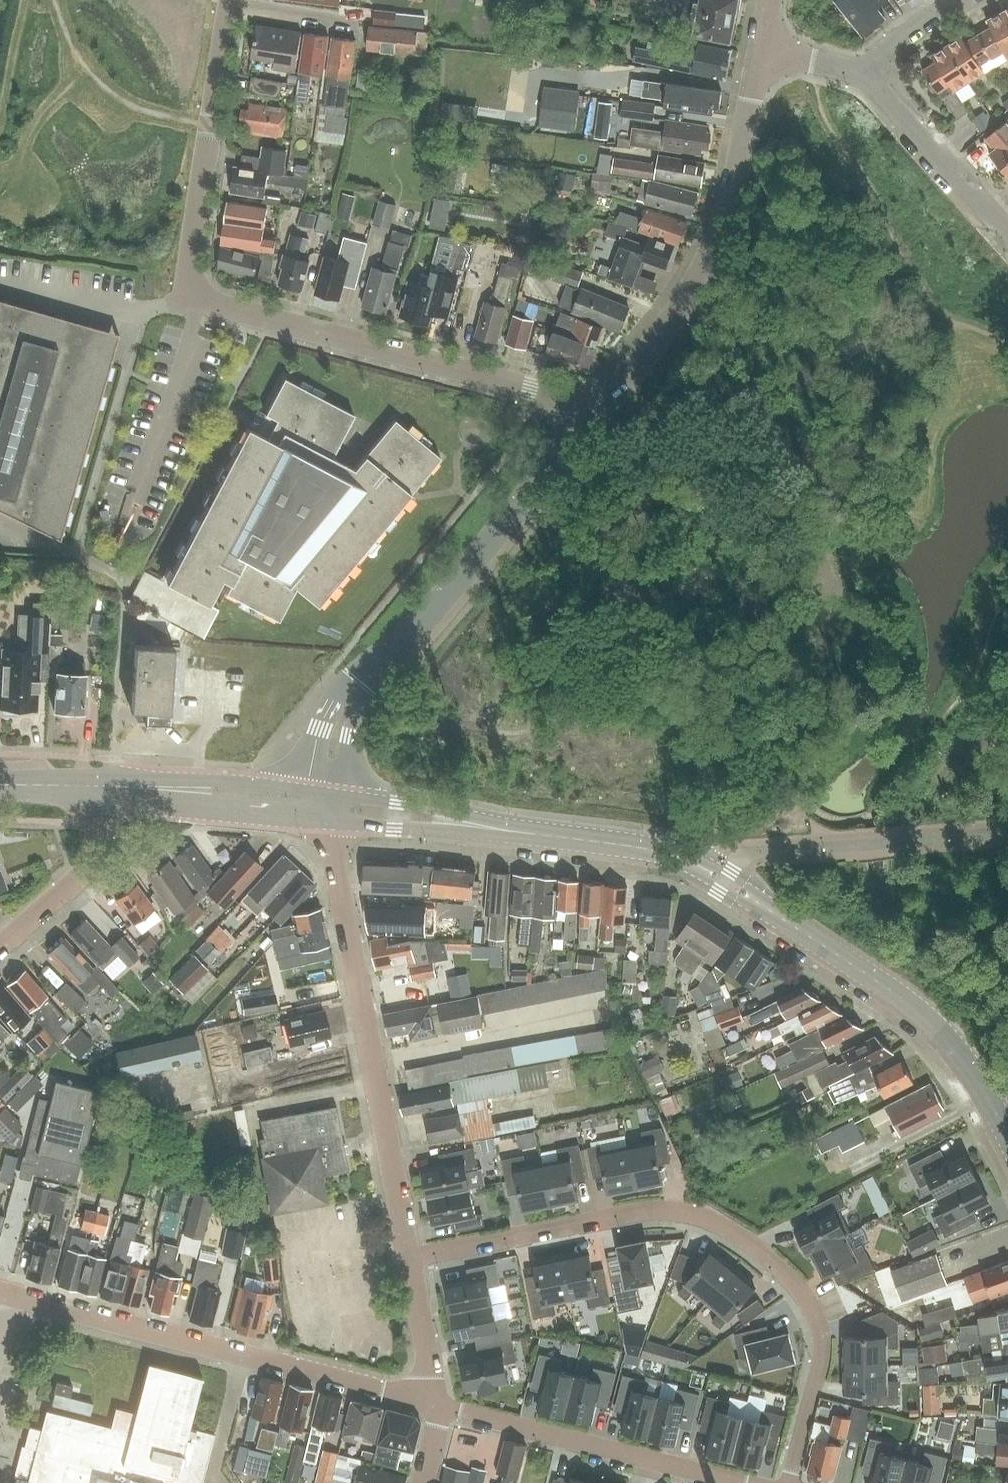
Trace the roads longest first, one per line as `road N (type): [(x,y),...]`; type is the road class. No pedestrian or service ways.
road 1 (tertiary): [(1007,1139),(961,1054),(916,1009),(710,872),(625,846),(322,803)]
road 2 (unclassified): [(598,411),(199,302),(189,282),(189,250),(228,0)]
road 3 (unclassified): [(409,1258),(650,1210),(730,1230),(776,1264),(806,1298),(821,1331),(788,1482)]
road 4 (residential): [(322,803),(327,754),(360,686),(416,632),(598,411)]
road 5 (unclassified): [(409,1258),(322,803)]
road 6 (unclassified): [(424,1404),(0,1293)]
road 7 (residential): [(598,411),(710,252),(760,51)]
road 8 (unclassified): [(725,1482),(440,1409)]
road 9 (tertiary): [(322,803),(101,786)]
road 10 (residential): [(1007,236),(876,72)]
road 11 (unclassified): [(0,947),(90,863),(101,786)]
road 12 (unclassified): [(424,1404),(426,1361),(409,1258)]

